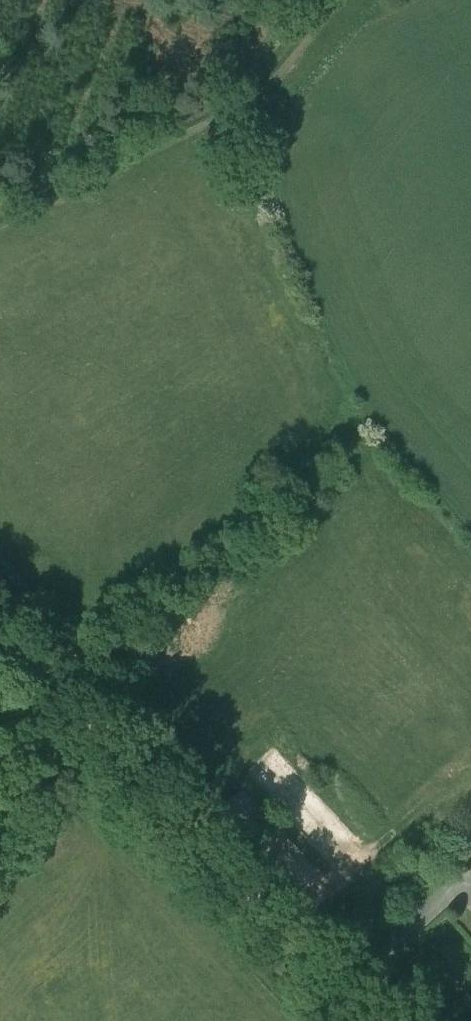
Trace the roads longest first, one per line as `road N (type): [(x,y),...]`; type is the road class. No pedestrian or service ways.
road 1 (track): [(366,1020),(0,628)]

